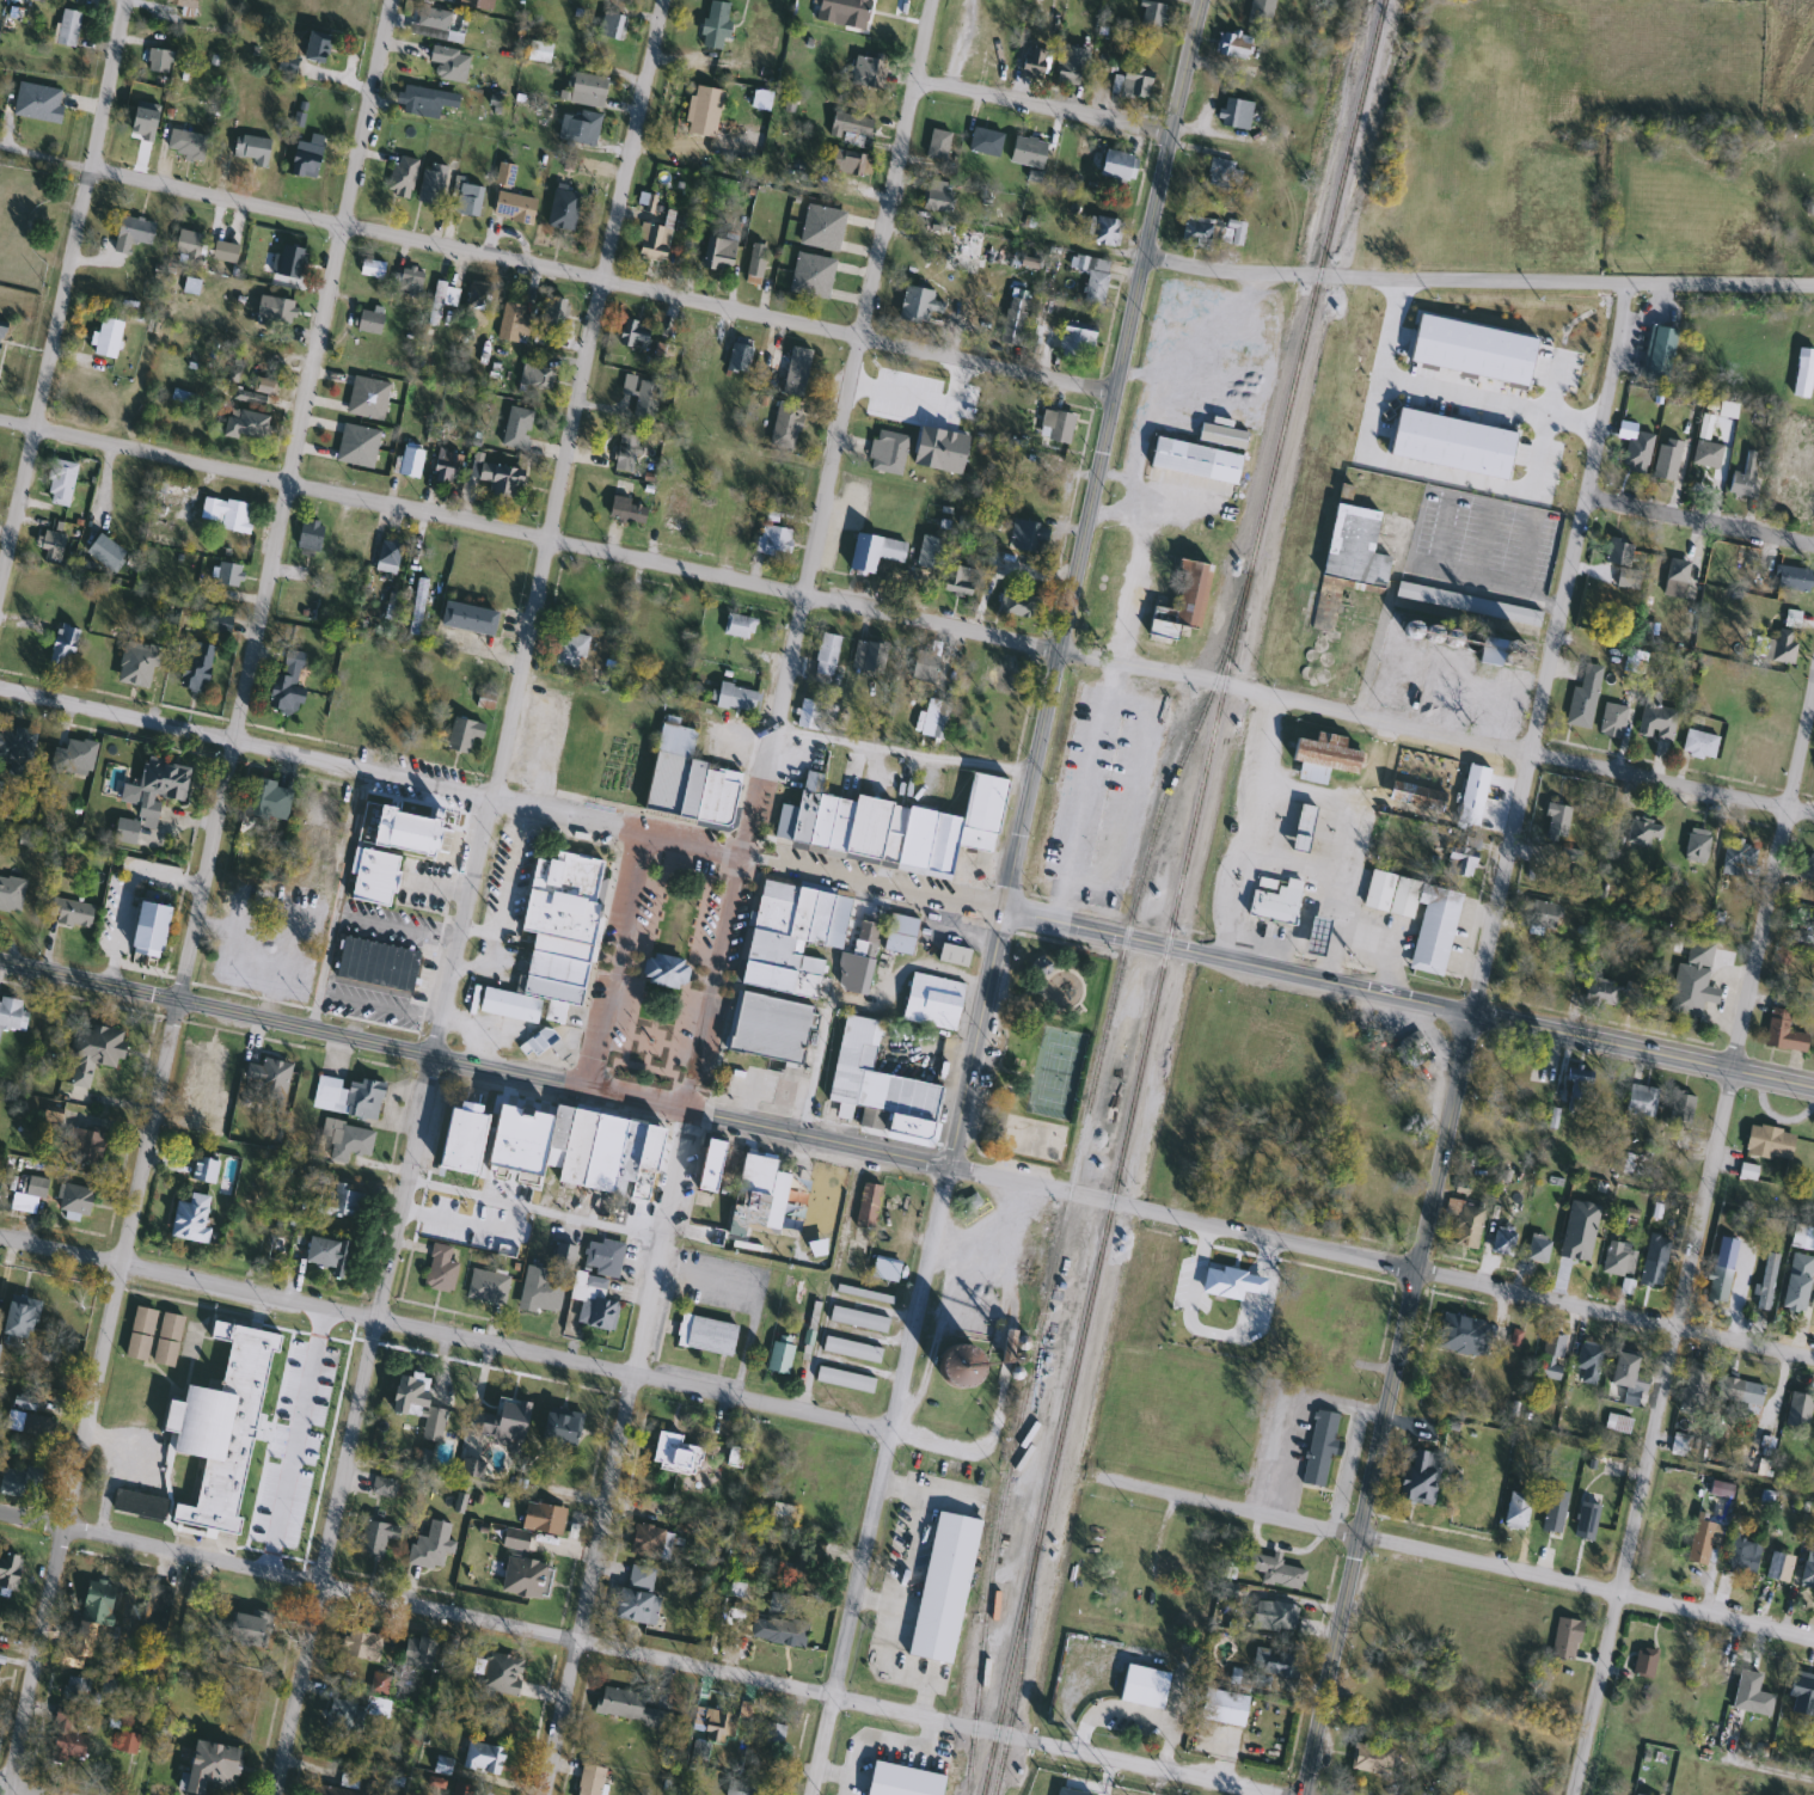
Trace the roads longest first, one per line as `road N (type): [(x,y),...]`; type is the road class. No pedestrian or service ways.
road 1 (residential): [(0,420),(1225,685)]
road 2 (residential): [(433,1055),(489,798),(557,545),(600,280),(662,0)]
road 3 (residential): [(1114,393),(91,169)]
road 4 (residential): [(390,0),(178,1000)]
road 5 (residential): [(0,1513),(995,1735)]
road 6 (residential): [(0,1237),(982,1457)]
road 7 (secondary): [(0,961),(944,1165)]
road 8 (tertiary): [(999,911),(1199,0)]
road 9 (residential): [(930,0),(804,595),(741,853)]
road 10 (residential): [(178,1000),(6,1794)]
road 11 (residential): [(274,1794),(433,1055)]
road 12 (residential): [(1624,282),(1586,498),(1467,1015)]
road 13 (residential): [(1090,1477),(1813,1638)]
road 14 (residential): [(688,1110),(543,1794)]
road 15 (residential): [(1813,683),(1675,1330)]
road 16 (residential): [(944,1165),(811,1794)]
road 17 (residential): [(1225,685),(1813,813)]
road 18 (residential): [(125,0),(0,586)]
road 19 (secondary): [(1300,1794),(1411,1272)]
road 20 (residential): [(999,911),(489,798)]
road 21 (residential): [(489,798),(0,690)]
road 22 (residential): [(1318,278),(1813,286)]
road 23 (residential): [(1813,1359),(1411,1272)]
road 24 (secondary): [(1813,1086),(1467,1015)]
road 25 (secondary): [(1467,1015),(1166,949)]
road 26 (tertiary): [(1411,1272),(1111,1203)]
road 27 (residential): [(995,1735),(1271,1794)]
road 28 (residential): [(1618,1593),(1675,1330)]
road 29 (residential): [(639,831),(587,1089)]
road 30 (secondary): [(1467,1015),(1411,1272)]
road 31 (residential): [(688,1110),(741,853)]
road 32 (residential): [(914,81),(1170,136)]
road 33 (secondary): [(999,911),(944,1165)]
road 34 (residential): [(1586,498),(1813,546)]
road 35 (residential): [(1572,1794),(1618,1593)]
road 36 (residential): [(1318,278),(1236,278),(1141,258)]
road 37 (secondary): [(1166,949),(999,911)]
road 38 (tertiary): [(944,1165),(1111,1203)]

